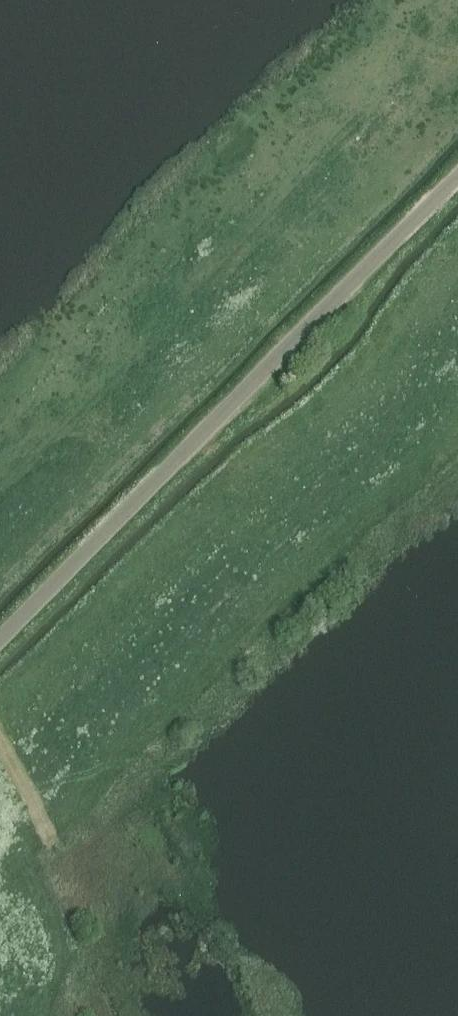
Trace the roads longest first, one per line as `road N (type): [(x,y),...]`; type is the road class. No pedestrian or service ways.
road 1 (track): [(0,802),(457,332)]
road 2 (unclassified): [(0,639),(457,181)]

